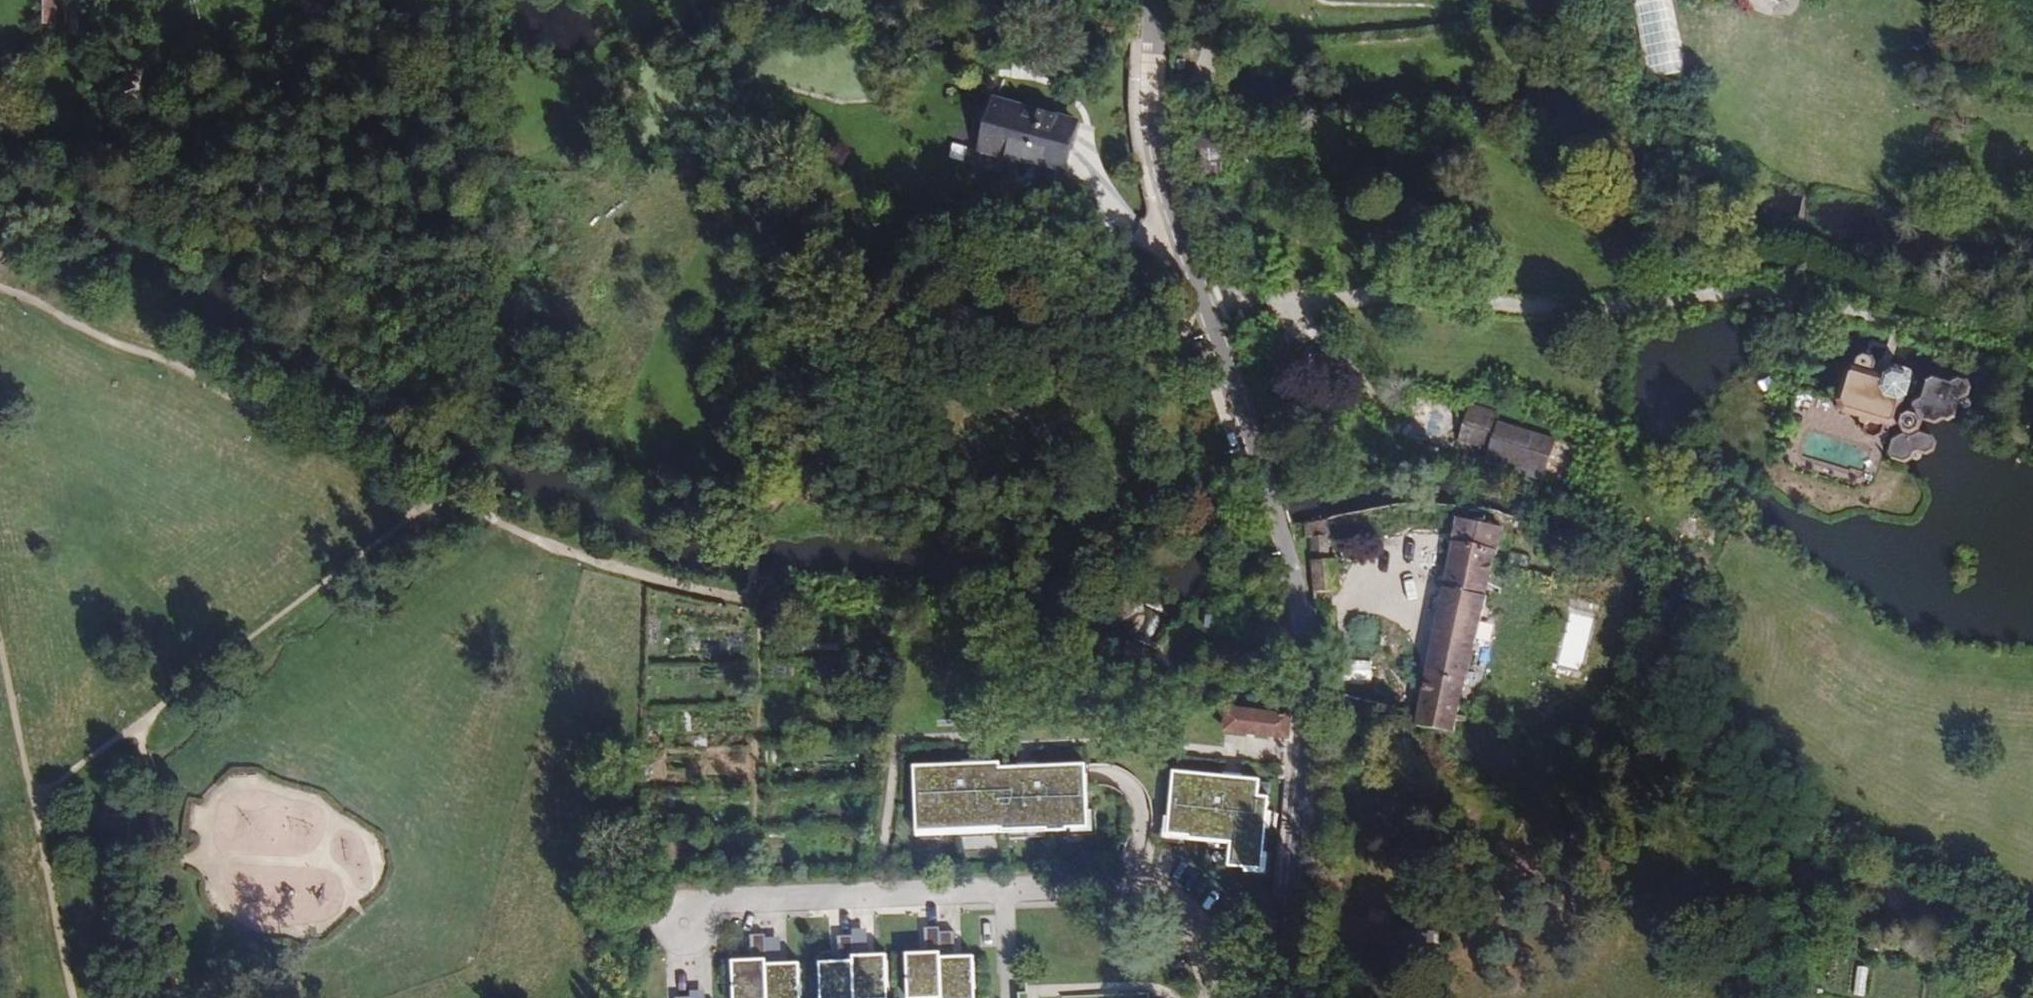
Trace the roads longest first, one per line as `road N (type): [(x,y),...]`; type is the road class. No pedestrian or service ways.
road 1 (residential): [(1150,0),(1151,149),(1282,544),(1306,675),(1281,997)]

